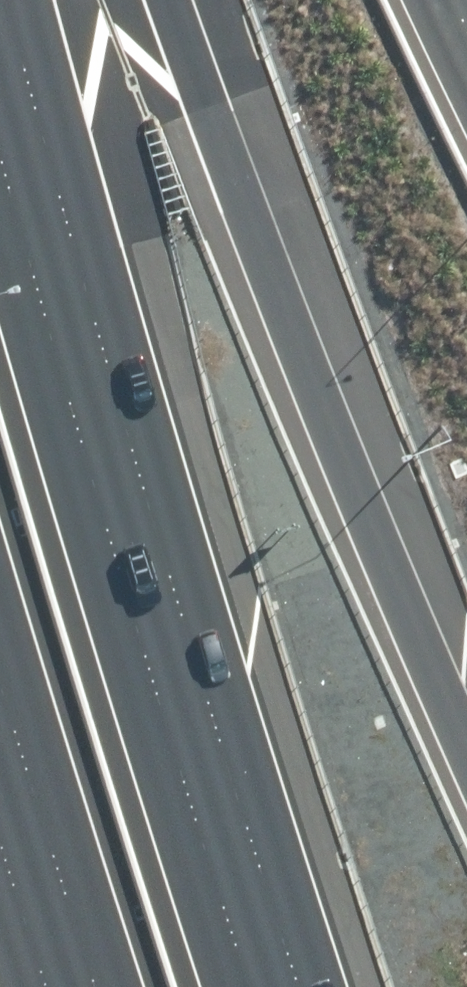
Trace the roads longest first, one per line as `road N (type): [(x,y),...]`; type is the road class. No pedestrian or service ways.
road 1 (motorway): [(0,67),(27,178),(290,986)]
road 2 (motorway): [(160,0),(252,251),(466,777)]
road 3 (motorway): [(64,986),(0,787)]
road 4 (motorway): [(31,986),(0,846)]

